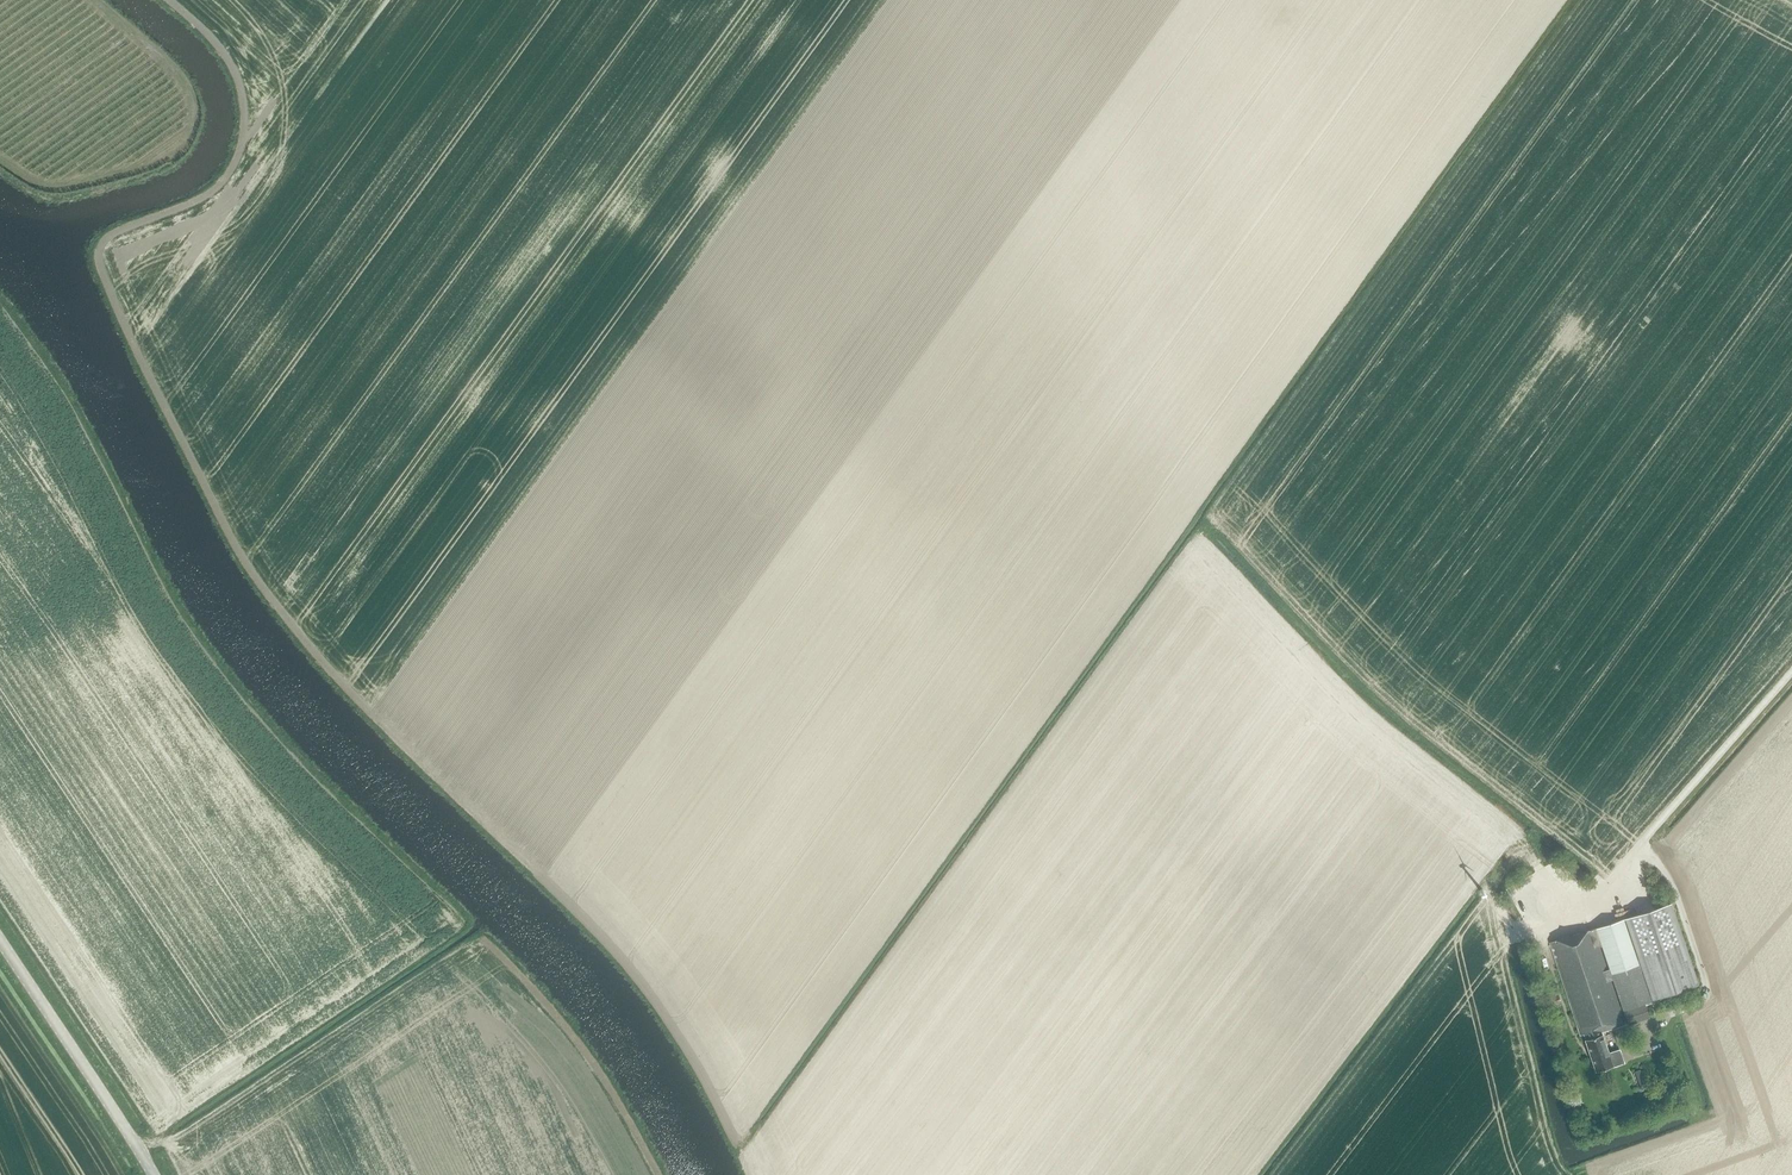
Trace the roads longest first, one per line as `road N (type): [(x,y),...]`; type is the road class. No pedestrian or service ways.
road 1 (tertiary): [(154,1174),(0,943)]

